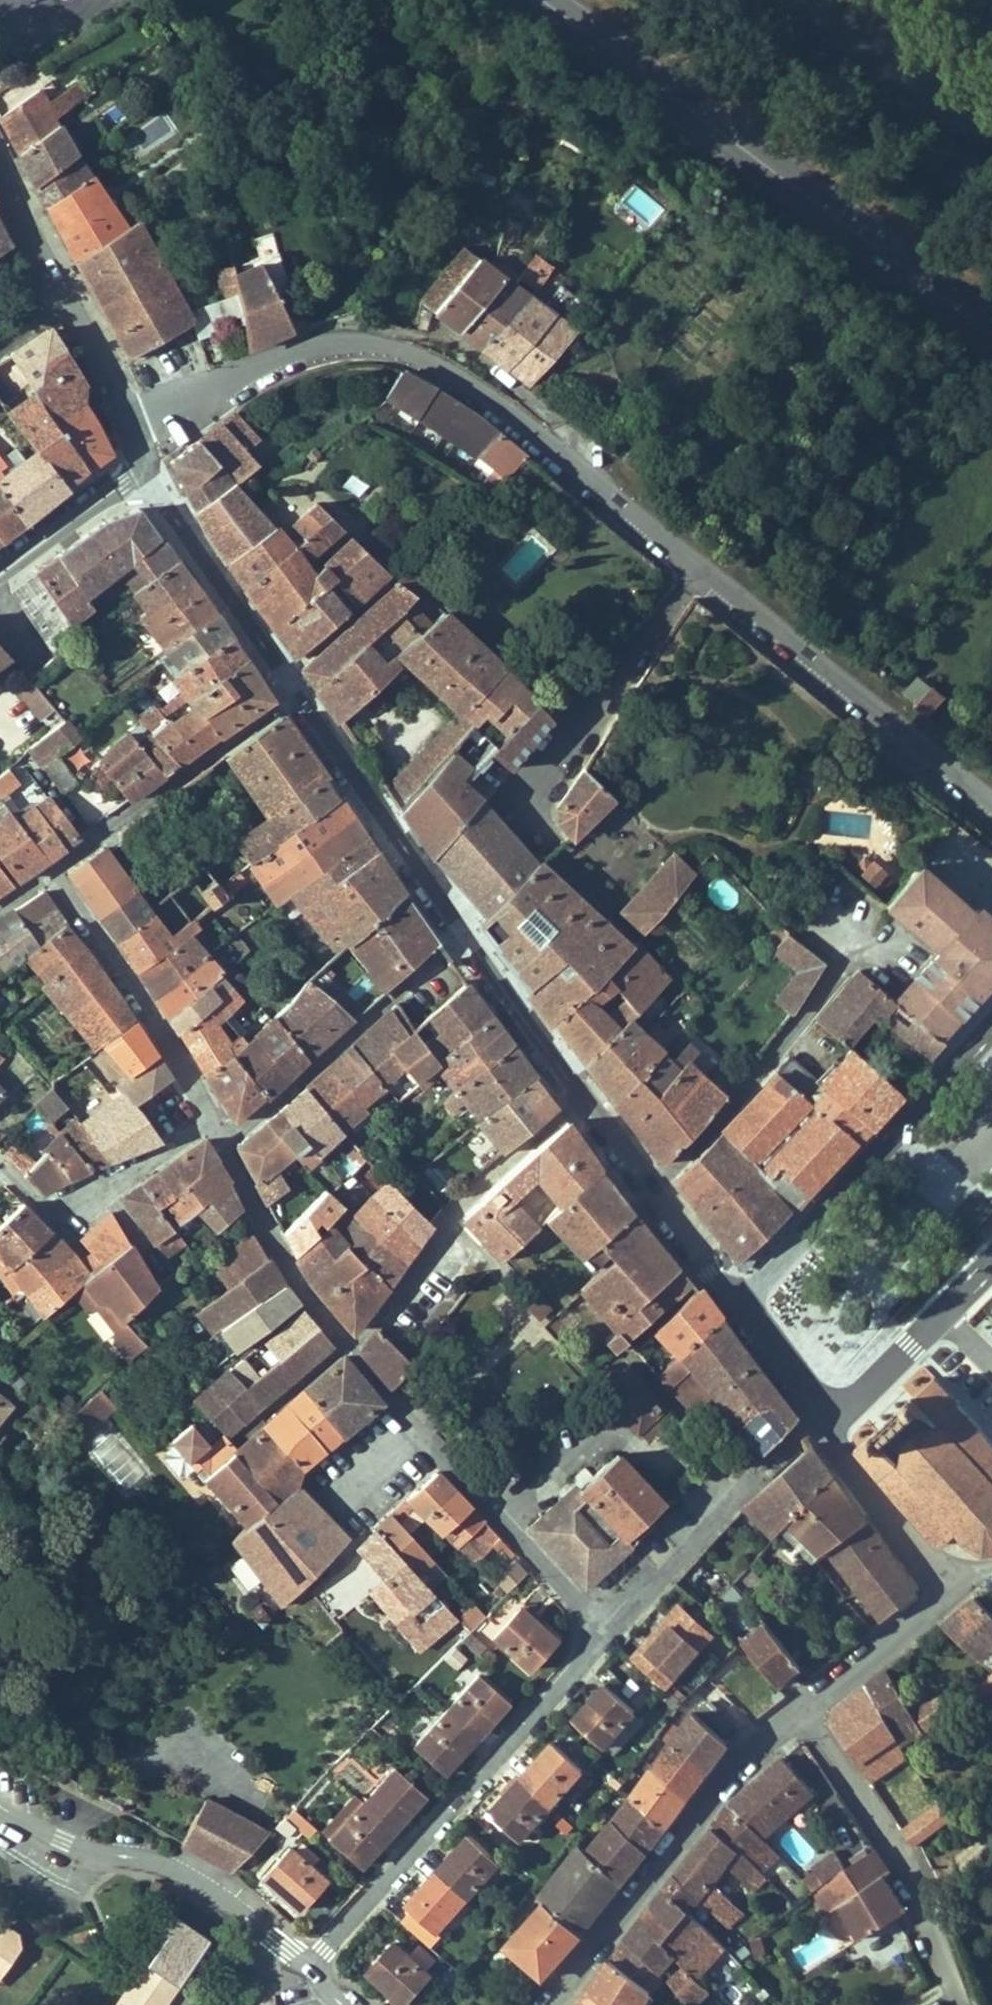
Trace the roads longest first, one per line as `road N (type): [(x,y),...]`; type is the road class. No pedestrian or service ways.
road 1 (tertiary): [(704,567),(499,400),(370,344),(268,360),(135,426)]
road 2 (primary): [(554,0),(991,333)]
road 3 (residential): [(605,1630),(313,1975)]
road 4 (unclassified): [(546,2004),(752,1762),(804,1715)]
road 5 (tertiary): [(704,567),(991,795)]
road 6 (tertiary): [(313,1975),(185,1879),(63,1840),(0,1809)]
road 7 (residential): [(704,567),(529,801),(569,839)]
road 8 (unclassified): [(348,1343),(458,1205),(582,1095)]
road 9 (residential): [(804,1715),(912,1881),(956,2004)]
road 10 (residential): [(654,1189),(773,1060),(859,935)]
road 11 (unclassified): [(711,1273),(473,1488)]
road 12 (residential): [(224,1136),(464,938)]
road 13 (tertiary): [(293,692),(464,938)]
road 14 (residential): [(52,871),(215,1117)]
road 15 (tertiary): [(149,467),(293,692)]
road 16 (unclassified): [(2,1164),(37,1199),(70,1205),(215,1117)]
road 17 (residential): [(92,838),(293,692)]
road 18 (residential): [(779,1454),(605,1630)]
road 19 (residential): [(224,1136),(348,1343)]
road 20 (unclassified): [(991,1278),(830,1419)]
road 21 (tertiary): [(830,1419),(944,1585)]
road 22 (tertiary): [(464,938),(582,1095)]
road 23 (residential): [(473,1488),(605,1630)]
road 24 (unclassified): [(804,1715),(920,1619),(944,1585)]
road 25 (residential): [(348,1343),(473,1488)]
road 26 (tertiary): [(711,1273),(830,1419)]
road 27 (tertiary): [(0,574),(149,467)]
road 28 (tertiary): [(64,299),(135,426)]
road 29 (unclassified): [(239,1436),(348,1343)]
road 30 (tertiary): [(0,174),(64,299)]

